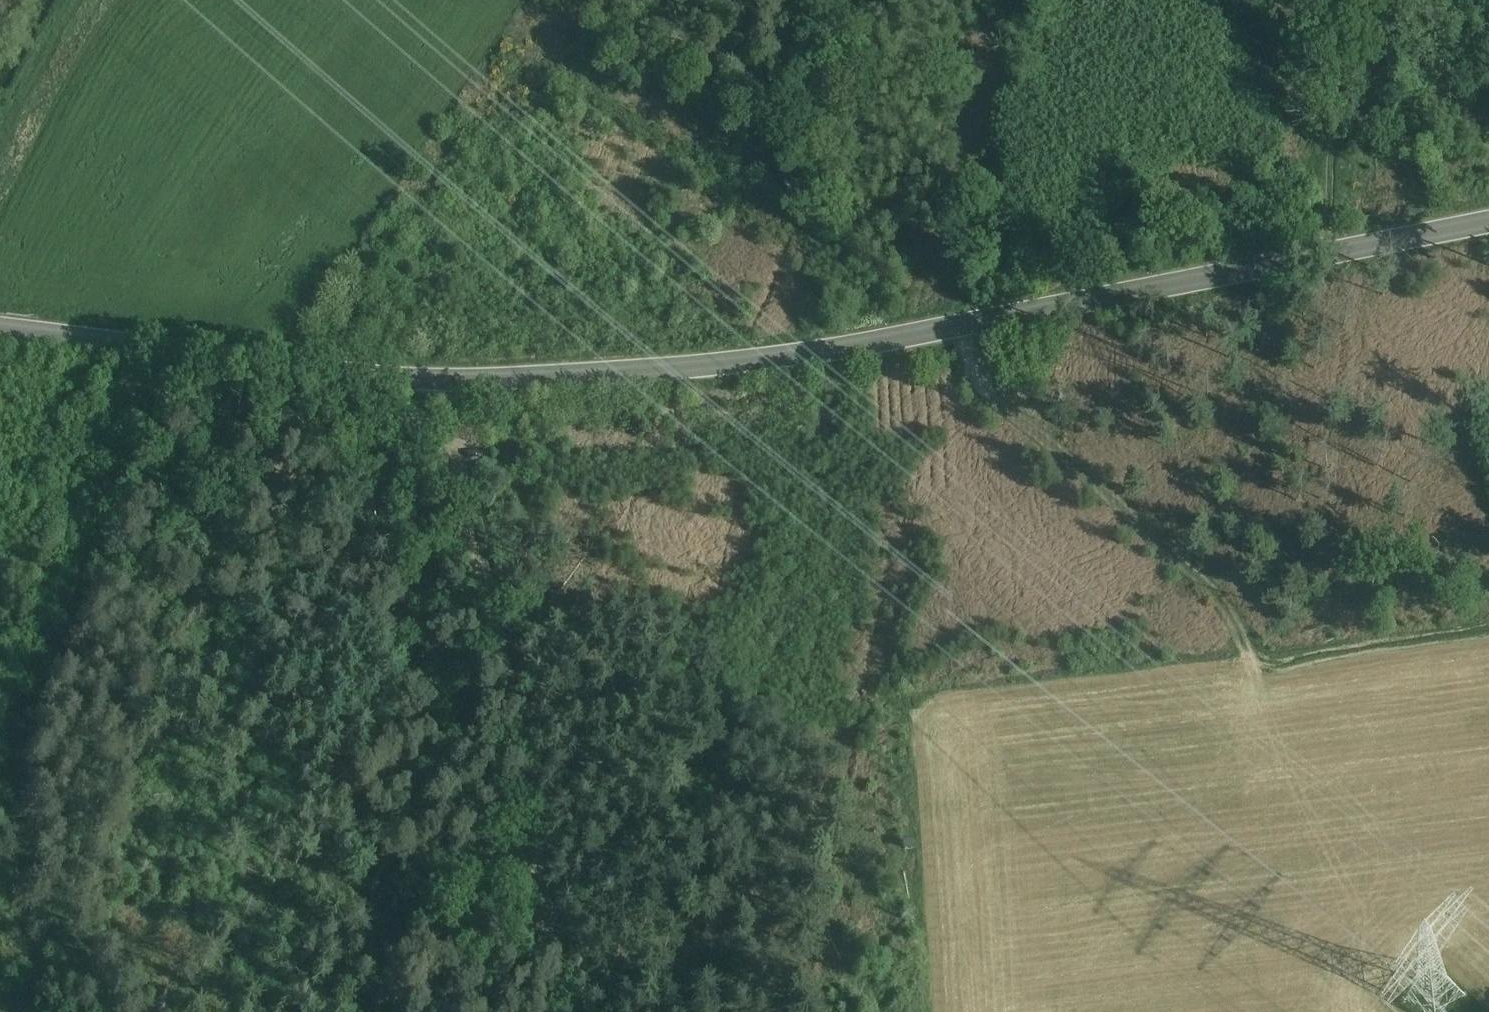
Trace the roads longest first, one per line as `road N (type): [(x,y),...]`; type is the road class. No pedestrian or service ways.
road 1 (secondary): [(0,327),(290,366),(454,379),(553,374),(808,355),(1488,222)]
road 2 (track): [(454,379),(458,460),(561,1011)]

